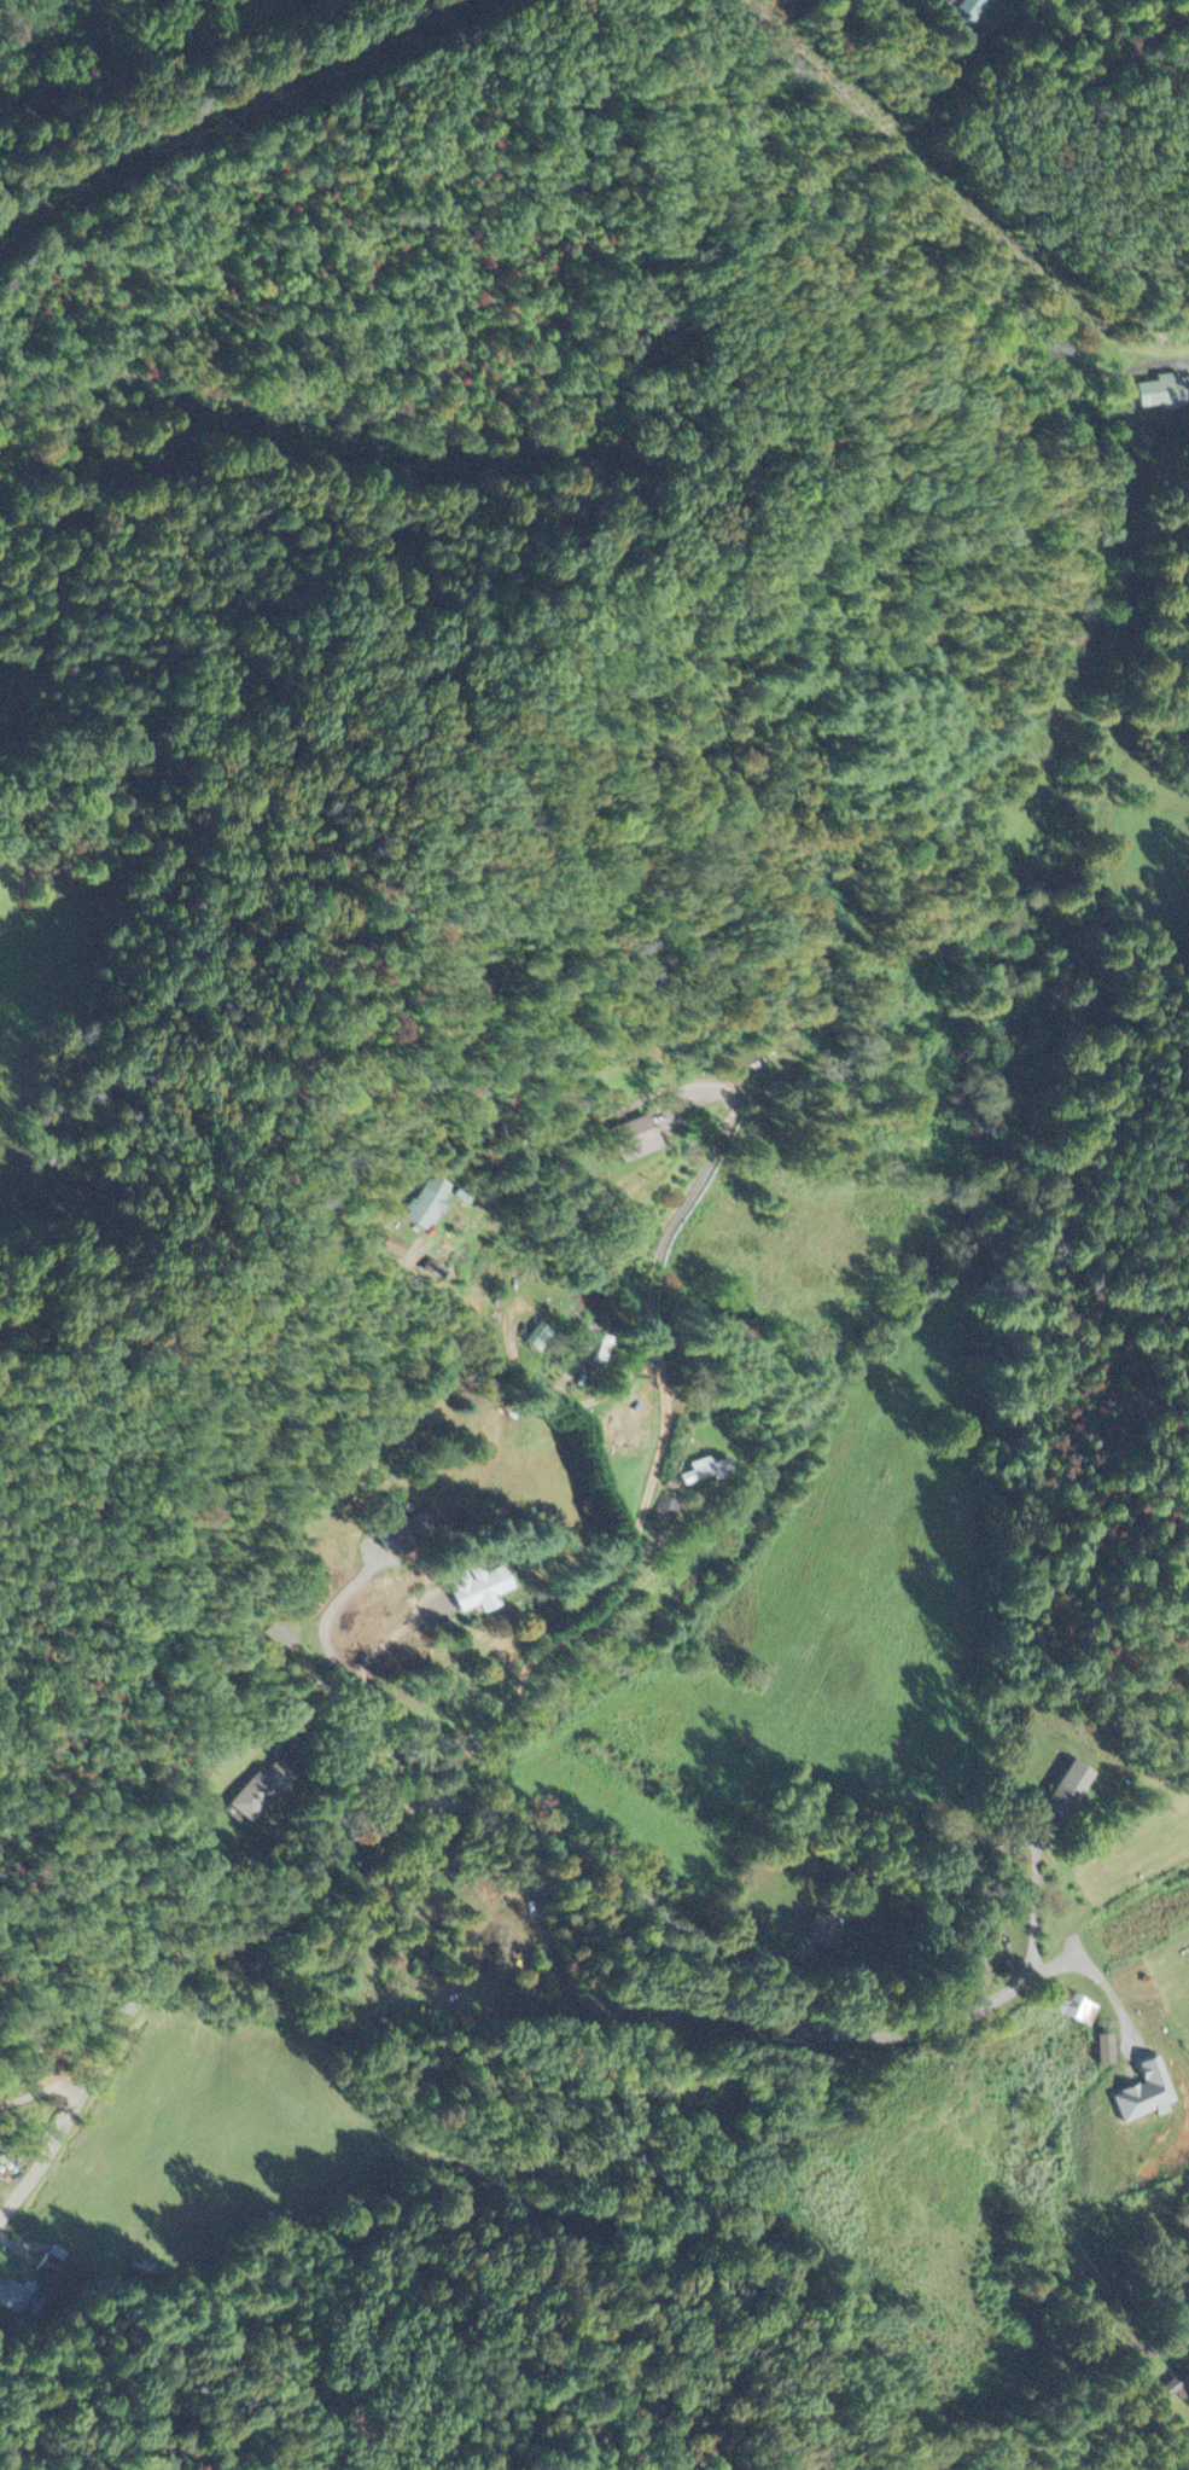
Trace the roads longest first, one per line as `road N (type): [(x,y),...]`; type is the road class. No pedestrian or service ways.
road 1 (residential): [(0,2222),(58,2149),(136,2006),(167,1977),(272,1925),(401,1803),(447,1798),(538,1824),(769,2013),(812,2039),(910,2033),(1076,1960),(1131,2047)]
road 2 (residential): [(447,1798),(466,1762),(505,1727),(547,1652),(618,1592),(661,1459),(659,1271),(706,1175)]

